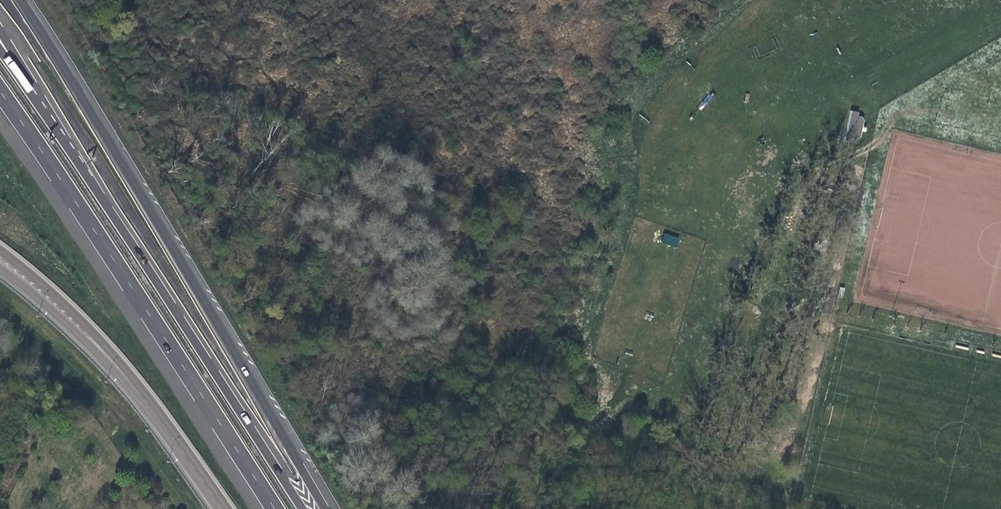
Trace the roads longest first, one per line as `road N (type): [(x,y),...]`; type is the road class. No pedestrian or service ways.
road 1 (motorway): [(325,508),(20,0)]
road 2 (motorway): [(302,508),(30,84)]
road 3 (motorway): [(0,93),(273,508)]
road 4 (motorway): [(93,340),(222,508)]
road 5 (motorway): [(0,250),(93,340)]

